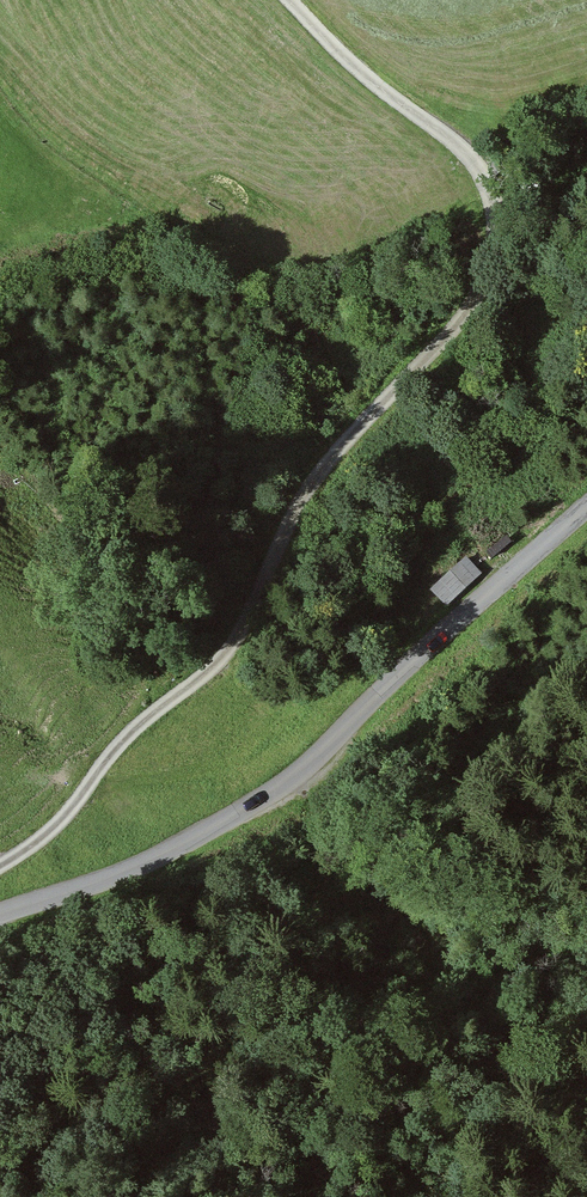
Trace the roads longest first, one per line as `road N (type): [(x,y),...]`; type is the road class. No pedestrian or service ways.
road 1 (track): [(0,864),(31,847),(82,797),(118,748),(218,669),(313,488),(464,304),(485,250),(477,200),(454,149),(392,105),(282,0)]
road 2 (unclassified): [(586,504),(235,819),(98,881),(0,912)]

